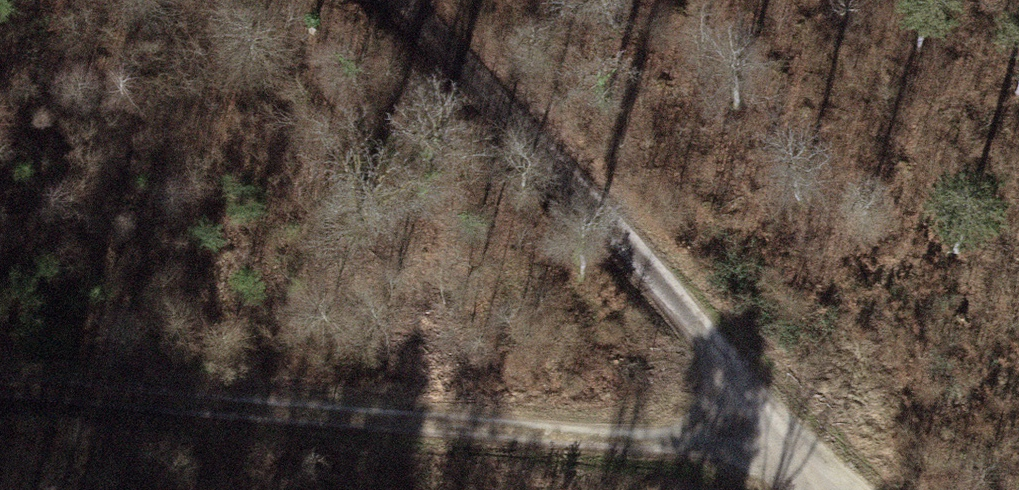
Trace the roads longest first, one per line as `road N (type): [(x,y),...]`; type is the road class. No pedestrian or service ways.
road 1 (track): [(0,378),(795,460)]
road 2 (track): [(388,0),(479,92),(795,460),(835,489)]

